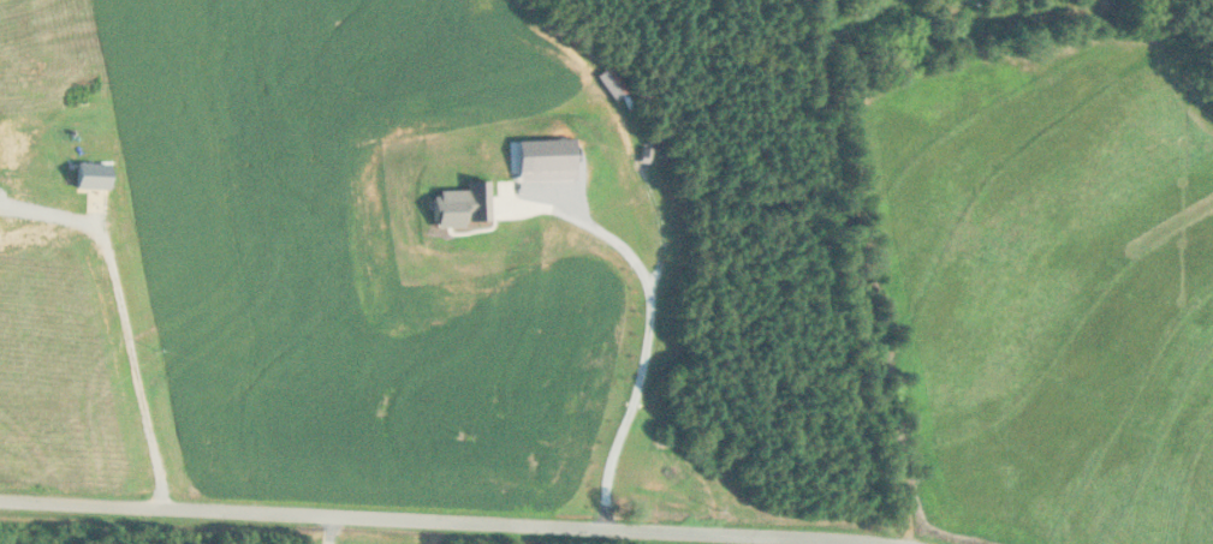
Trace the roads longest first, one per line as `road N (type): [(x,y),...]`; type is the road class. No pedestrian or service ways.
road 1 (residential): [(905,543),(0,498)]
road 2 (residential): [(915,543),(917,512),(862,293),(872,292),(854,233),(866,233),(846,205),(825,79),(833,0)]

